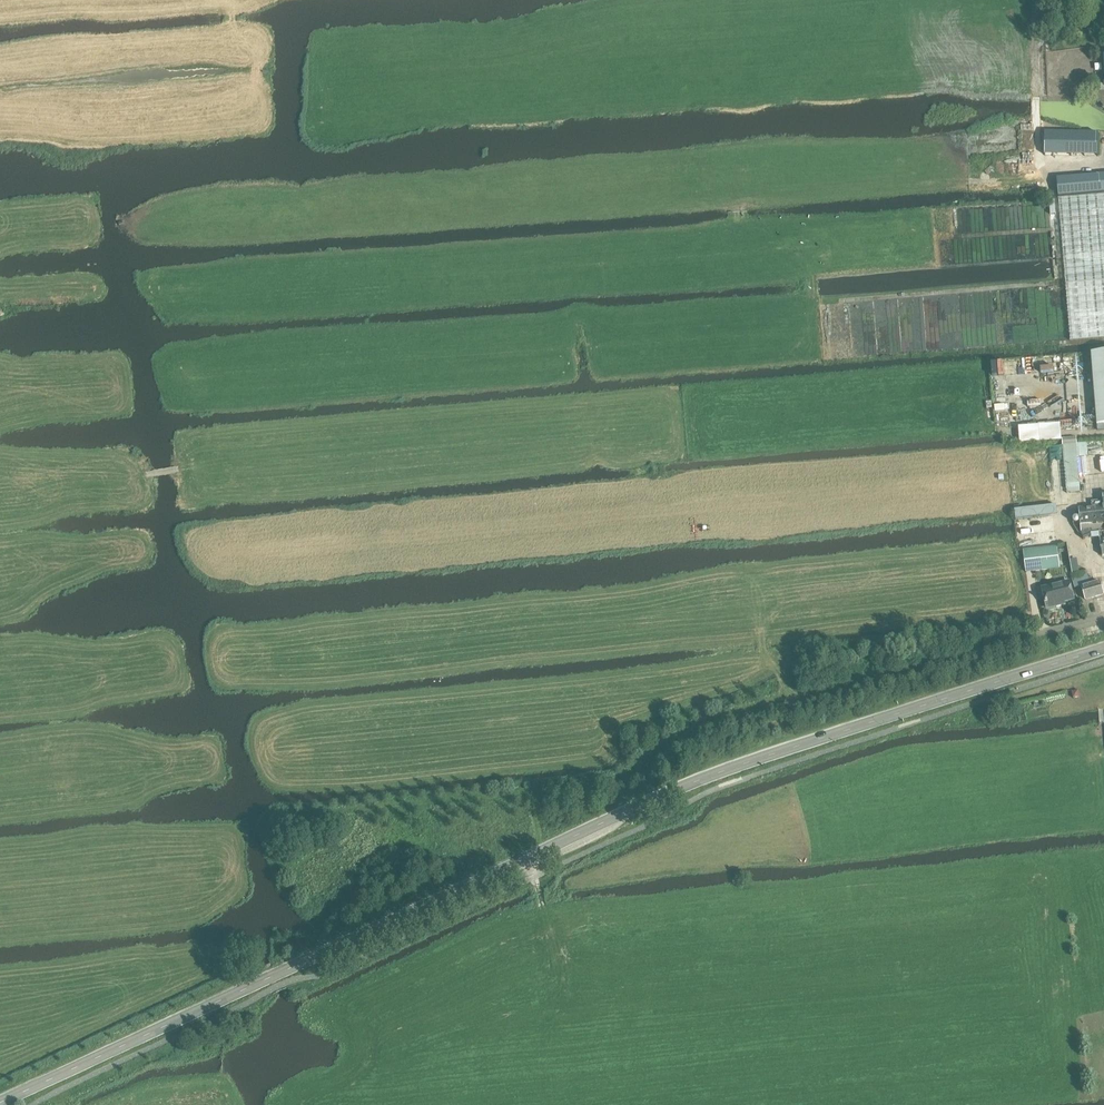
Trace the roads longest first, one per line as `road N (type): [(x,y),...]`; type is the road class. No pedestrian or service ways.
road 1 (tertiary): [(1,1104),(707,776),(1103,648)]
road 2 (track): [(1030,639),(712,724),(604,781),(283,815)]

